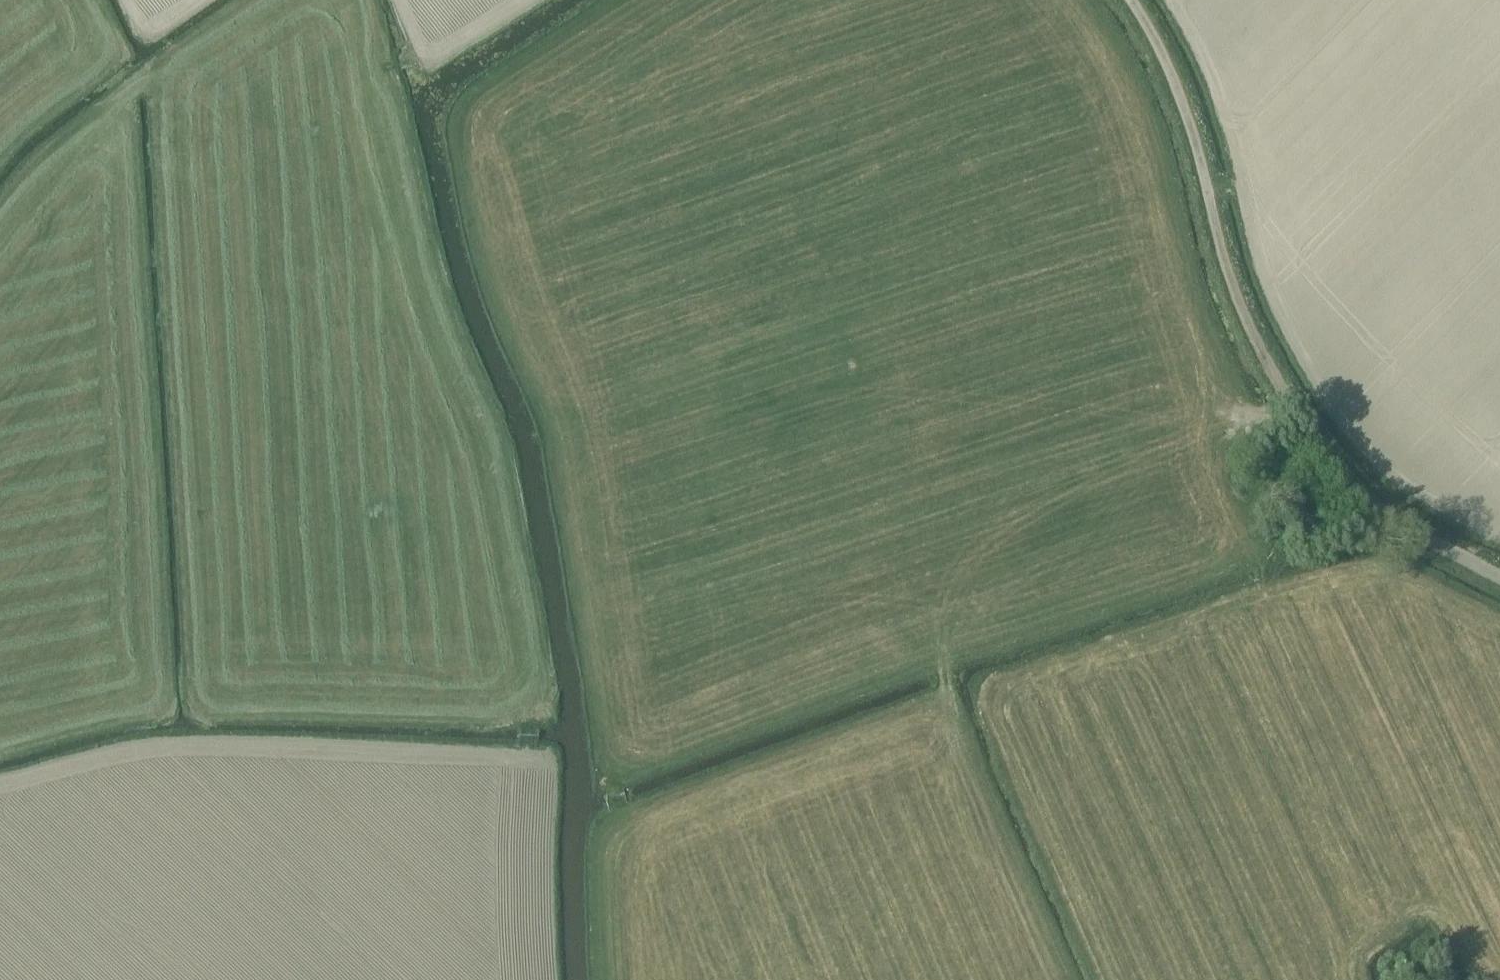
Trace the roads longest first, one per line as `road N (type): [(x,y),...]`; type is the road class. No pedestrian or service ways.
road 1 (track): [(1499,577),(1401,520),(1349,479),(1308,430),(1240,308),(1182,102),(1131,0)]

